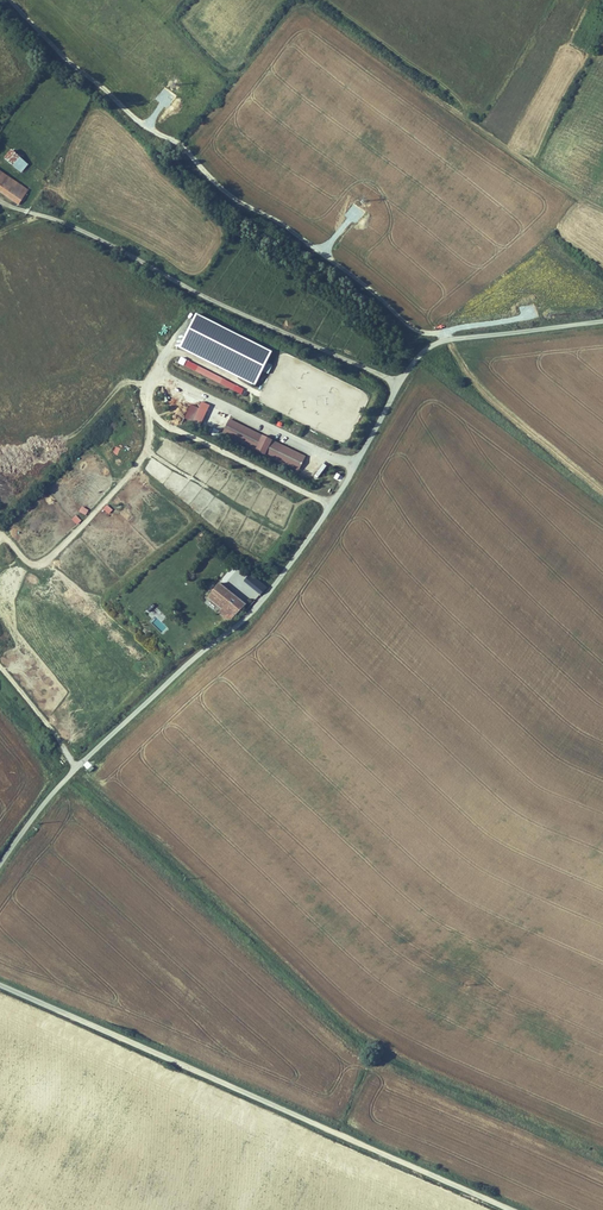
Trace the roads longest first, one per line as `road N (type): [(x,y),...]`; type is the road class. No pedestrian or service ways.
road 1 (unclassified): [(399,383),(332,504),(277,582),(71,774),(0,866)]
road 2 (tertiary): [(512,1209),(0,985)]
road 3 (unclassified): [(42,215),(399,383)]
road 4 (unclassified): [(602,321),(451,340),(429,350),(399,383)]
road 5 (track): [(78,767),(0,667)]

